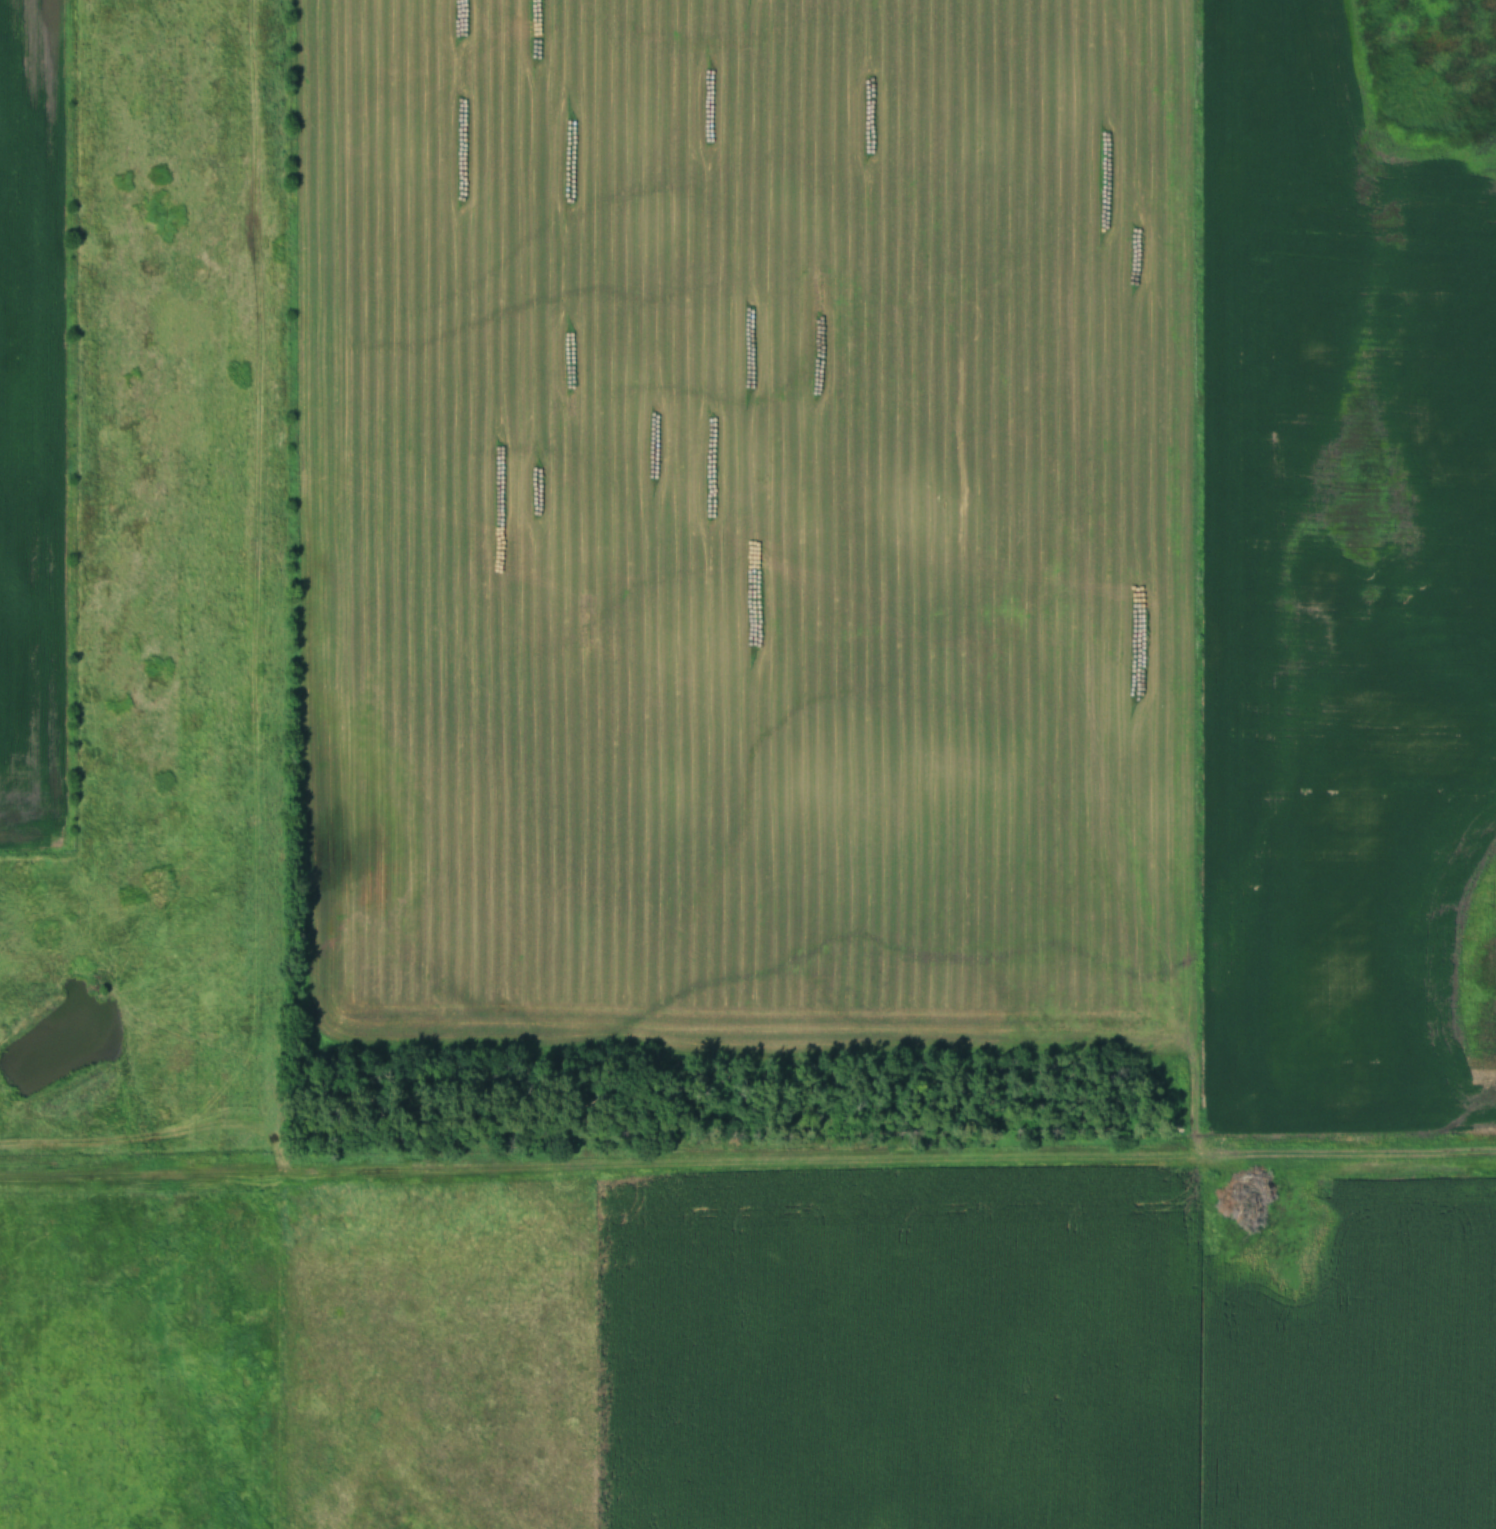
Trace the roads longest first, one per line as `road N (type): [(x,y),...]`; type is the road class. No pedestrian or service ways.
road 1 (track): [(0,1176),(769,1160),(1495,1164)]

